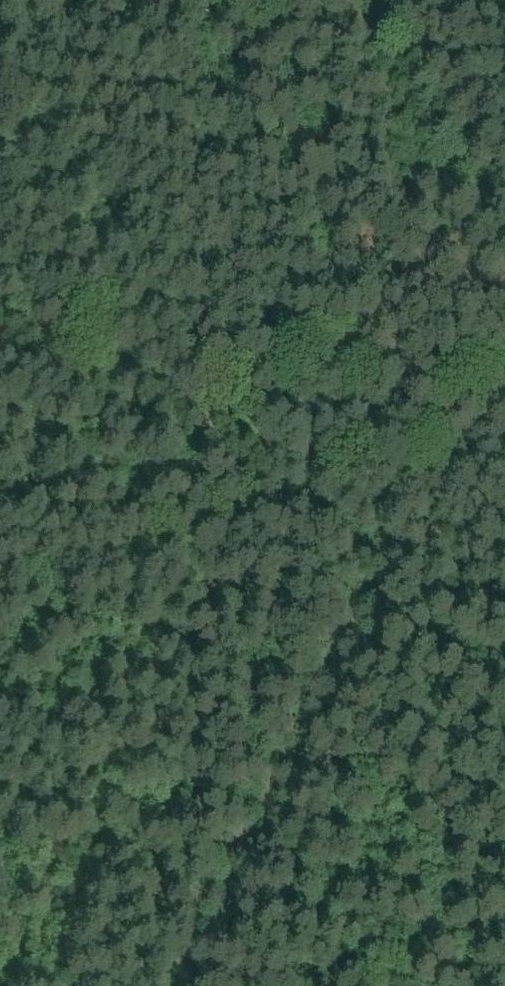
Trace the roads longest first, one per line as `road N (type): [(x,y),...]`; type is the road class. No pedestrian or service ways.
road 1 (track): [(0,309),(504,564)]
road 2 (track): [(175,985),(404,512)]

